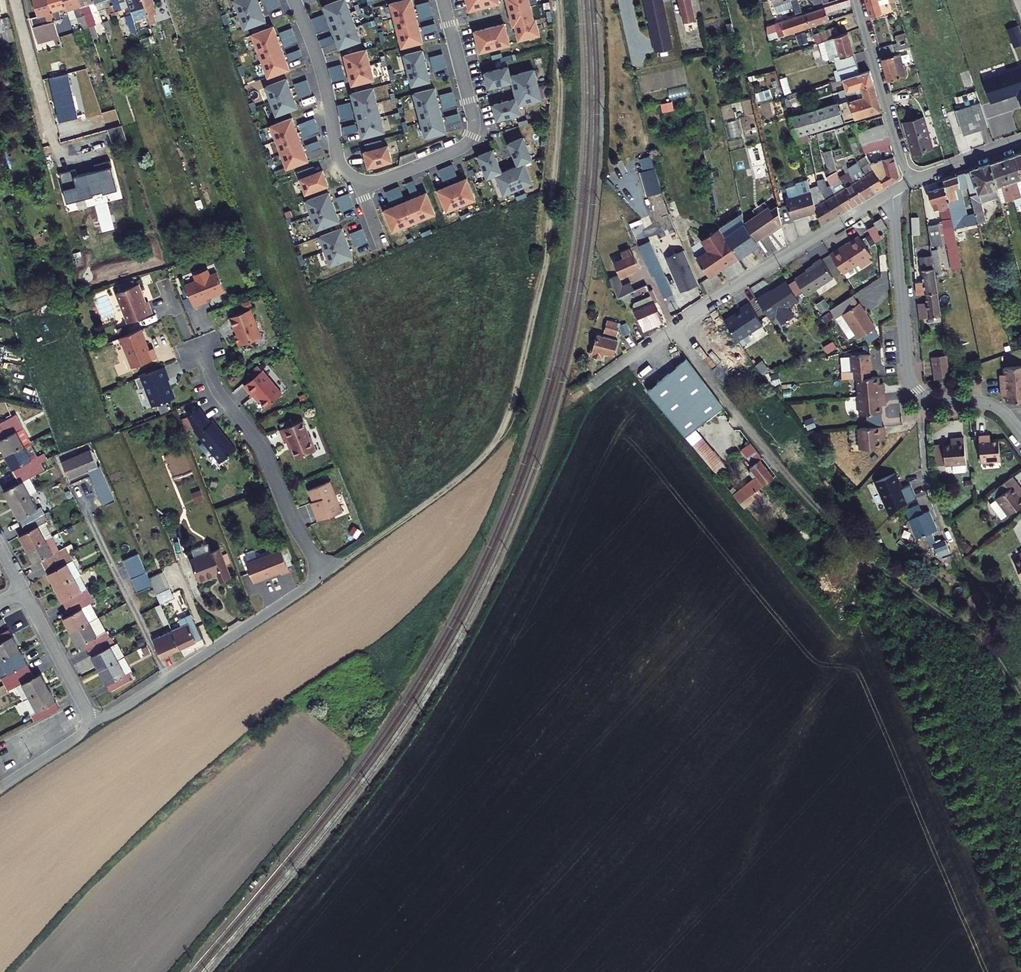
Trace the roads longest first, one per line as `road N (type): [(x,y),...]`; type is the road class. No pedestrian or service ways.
road 1 (track): [(558,0),(547,252),(508,414),(466,472),(339,564)]
road 2 (residential): [(892,192),(589,387)]
road 3 (residential): [(327,572),(119,710),(88,719)]
road 4 (residential): [(327,572),(295,525),(263,450),(217,390),(201,348)]
road 5 (residential): [(363,183),(458,150),(471,136),(443,0)]
road 6 (residential): [(892,192),(908,374),(920,393)]
road 7 (residential): [(292,0),(324,82),(340,163),(363,183)]
road 8 (residential): [(911,182),(857,0)]
road 9 (residential): [(920,393),(926,473),(961,568)]
road 10 (residential): [(22,589),(88,719)]

